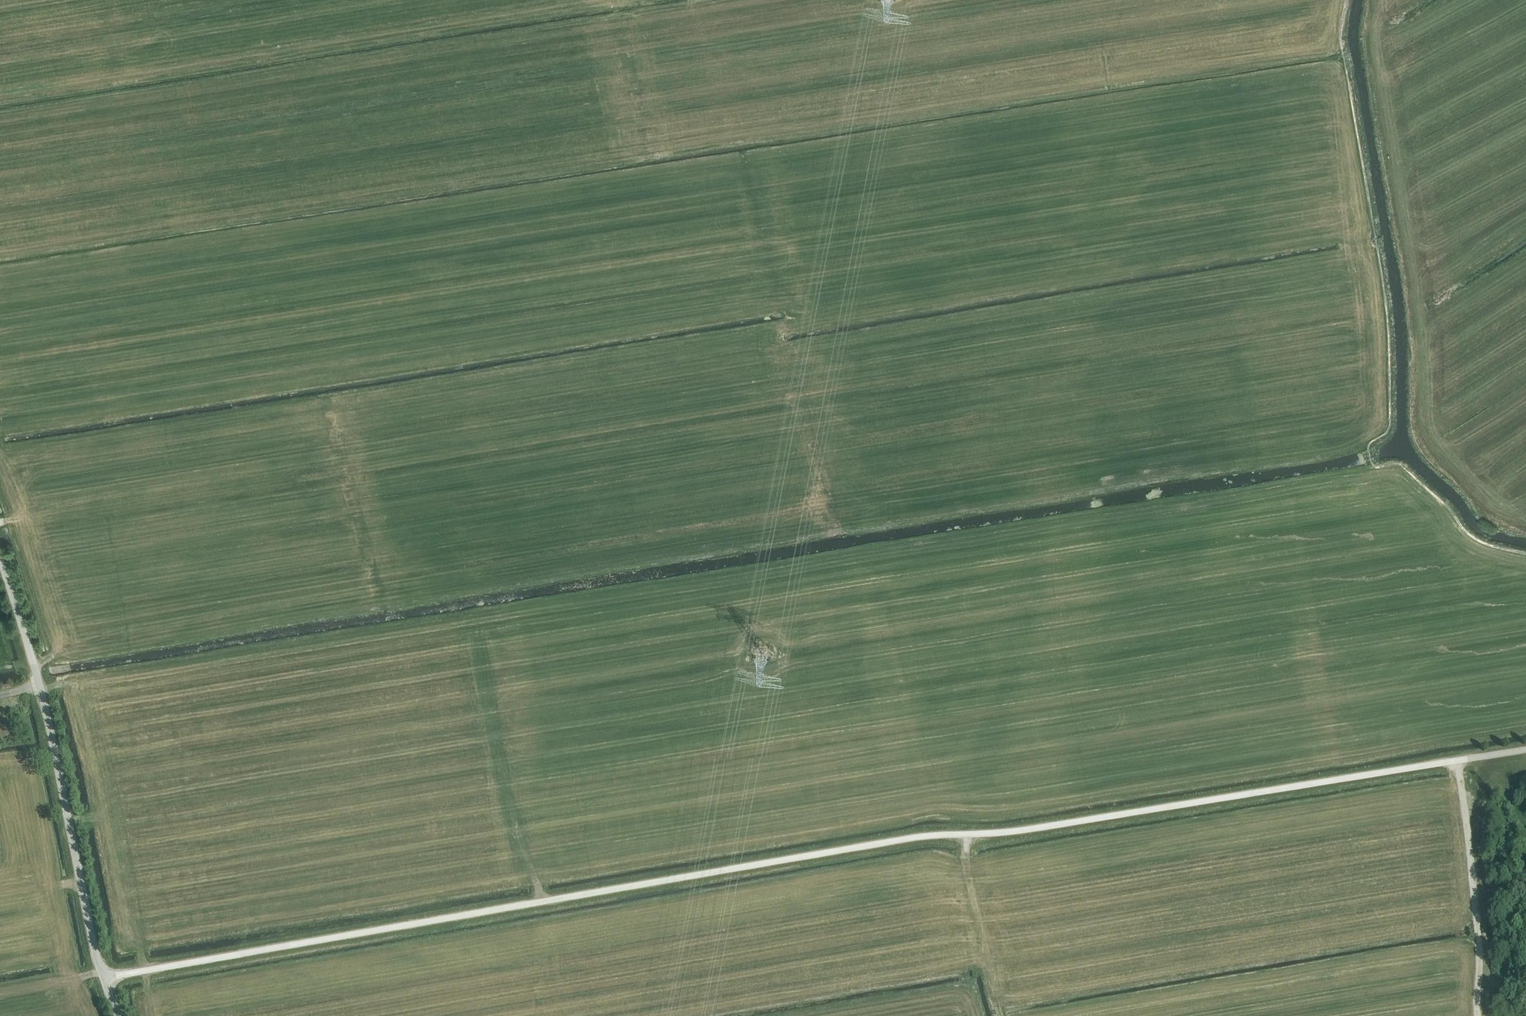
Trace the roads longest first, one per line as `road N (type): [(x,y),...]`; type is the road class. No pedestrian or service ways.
road 1 (unclassified): [(119,1015),(93,944),(45,706),(0,559)]
road 2 (track): [(1457,760),(1478,937),(1478,1015)]

